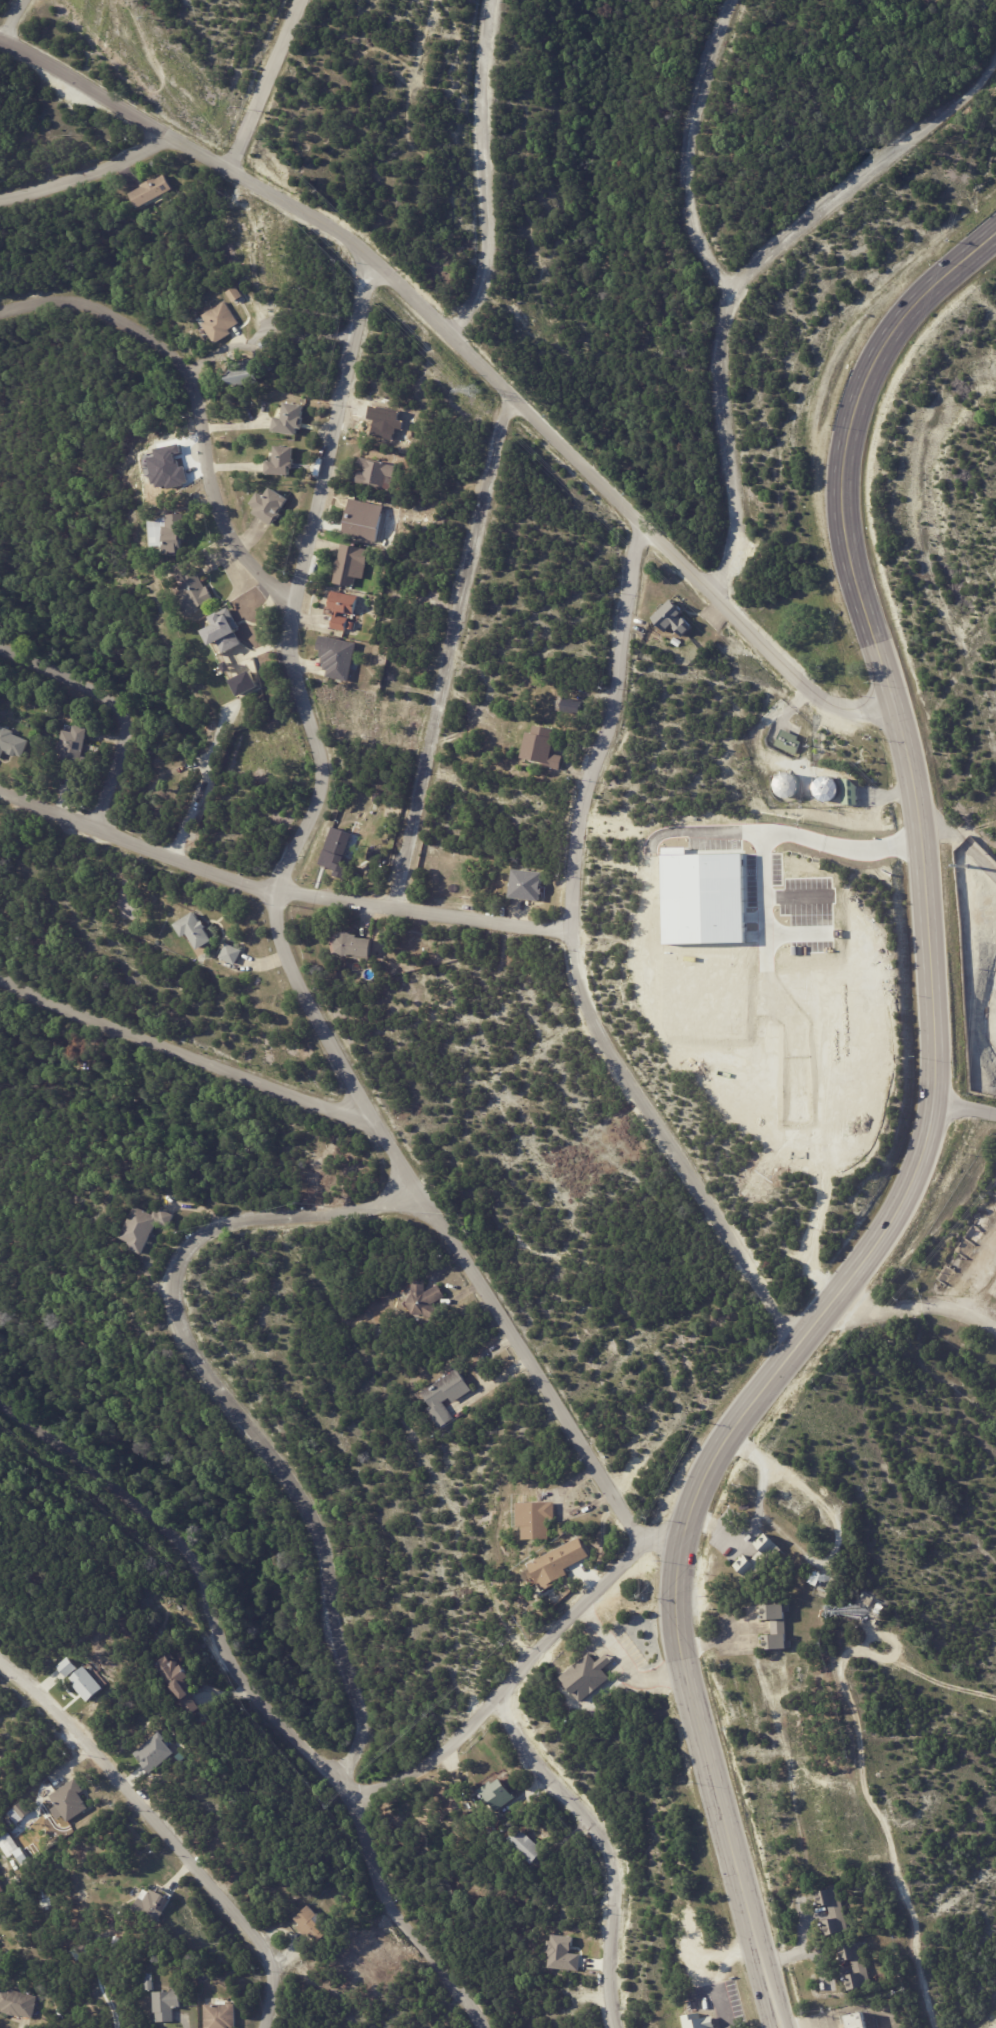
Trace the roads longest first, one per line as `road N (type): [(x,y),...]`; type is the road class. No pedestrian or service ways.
road 1 (tertiary): [(995,232),(901,321),(878,354),(845,440),(840,486),(855,584),(897,705),(919,818),(936,1045),(920,1162),(873,1256),(720,1450),(683,1541),(687,1645),(784,2027)]
road 2 (residential): [(373,261),(296,600),(290,661),(315,733),(319,791),(275,896),(282,953),(417,1194),(641,1541)]
road 3 (residential): [(897,705),(854,710),(811,689),(373,261),(229,168),(0,39)]
road 4 (residential): [(478,2027),(381,1883),(347,1794),(364,1723),(307,1512),(190,1349),(172,1286),(190,1249),(224,1224),(368,1210),(417,1194)]
road 5 (residential): [(638,524),(614,685),(573,817),(569,933),(586,987),(750,1274),(804,1337)]
road 6 (residential): [(995,21),(970,57),(714,287),(703,576)]
road 7 (residential): [(569,933),(275,896),(0,789)]
road 8 (residential): [(0,1381),(181,1534),(224,1652),(347,1794)]
road 9 (residential): [(511,394),(394,909)]
road 10 (residential): [(0,312),(73,300),(127,319),(177,361),(200,402),(212,509),(252,563),(296,600)]
road 11 (residential): [(262,2027),(272,1962),(247,1926),(0,1661)]
road 12 (residential): [(347,1794),(385,1787),(452,1743),(641,1541),(683,1541)]
road 13 (residential): [(0,981),(375,1124)]
road 14 (residential): [(511,1684),(542,1757),(614,1837),(627,2027)]
road 15 (residential): [(497,0),(480,78),(487,264),(456,337)]
road 16 (residential): [(714,287),(671,149),(717,0)]
road 17 (residential): [(0,649),(71,676),(129,718),(96,828)]
road 18 (residential): [(299,0),(229,168)]
road 19 (residential): [(167,133),(143,151),(0,200)]

